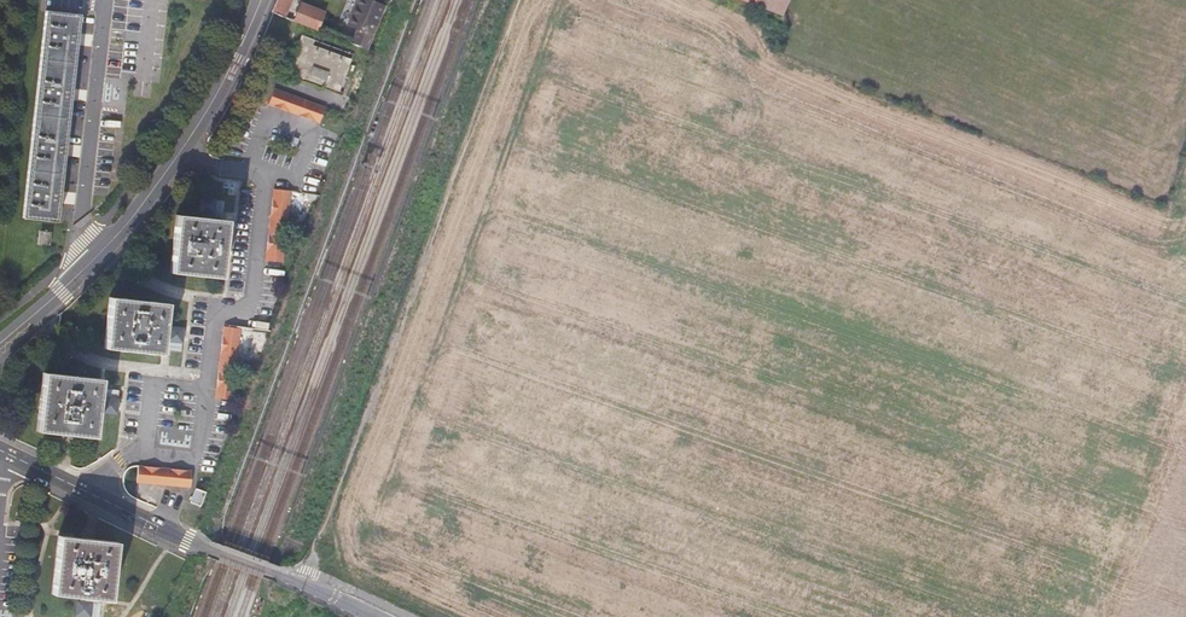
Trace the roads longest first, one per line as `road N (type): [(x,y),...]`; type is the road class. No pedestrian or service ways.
road 1 (track): [(520,0),(312,547)]
road 2 (residential): [(175,159),(263,175),(250,304),(219,316),(206,391)]
road 3 (residential): [(94,254),(74,222),(98,0)]
road 4 (tertiary): [(175,159),(259,0)]
road 5 (tertiary): [(0,341),(94,254)]
road 6 (residential): [(95,493),(211,546)]
road 7 (tertiary): [(94,254),(175,159)]
road 8 (residential): [(206,391),(197,462),(147,455)]
road 9 (residential): [(147,455),(154,386),(206,391)]

